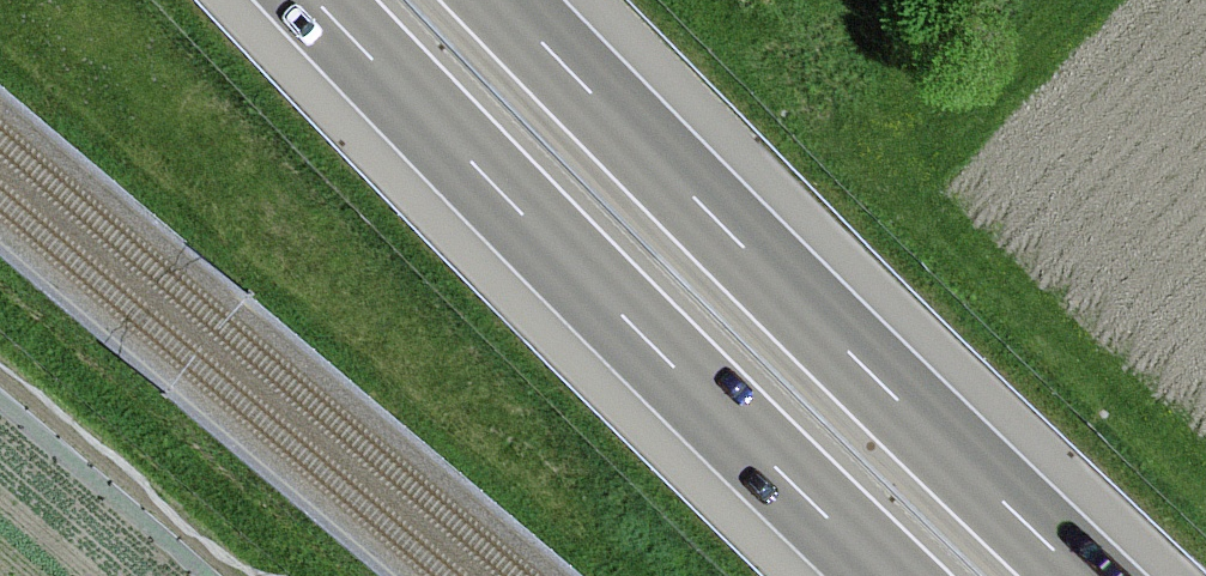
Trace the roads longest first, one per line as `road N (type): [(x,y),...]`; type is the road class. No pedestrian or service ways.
road 1 (motorway): [(1090,575),(740,244),(506,0)]
road 2 (motorway): [(331,0),(512,201),(889,575)]

